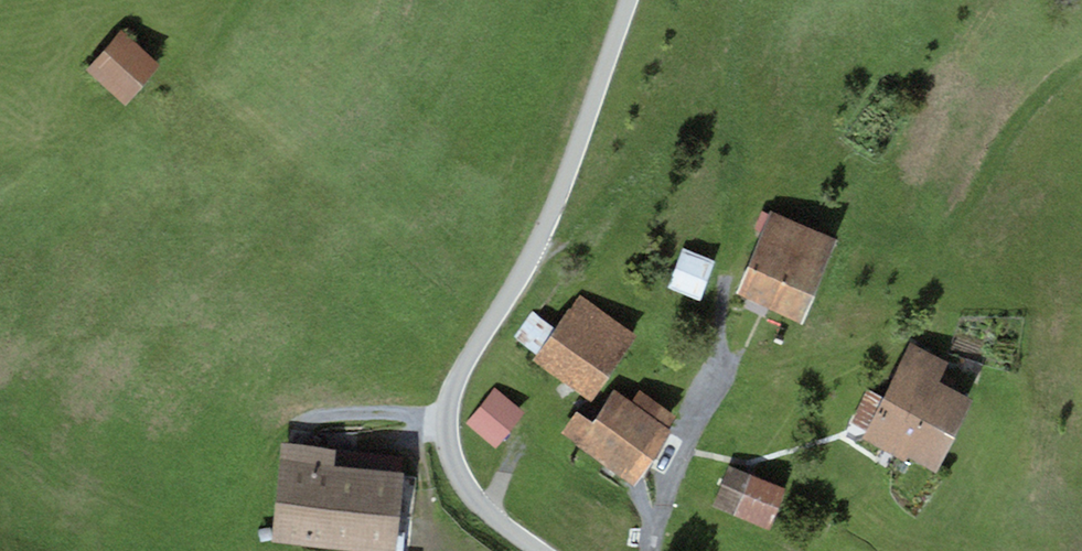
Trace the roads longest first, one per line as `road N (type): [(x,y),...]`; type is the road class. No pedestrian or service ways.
road 1 (unclassified): [(628,0),(544,232),(451,393),(446,430),(467,490),(539,550)]

